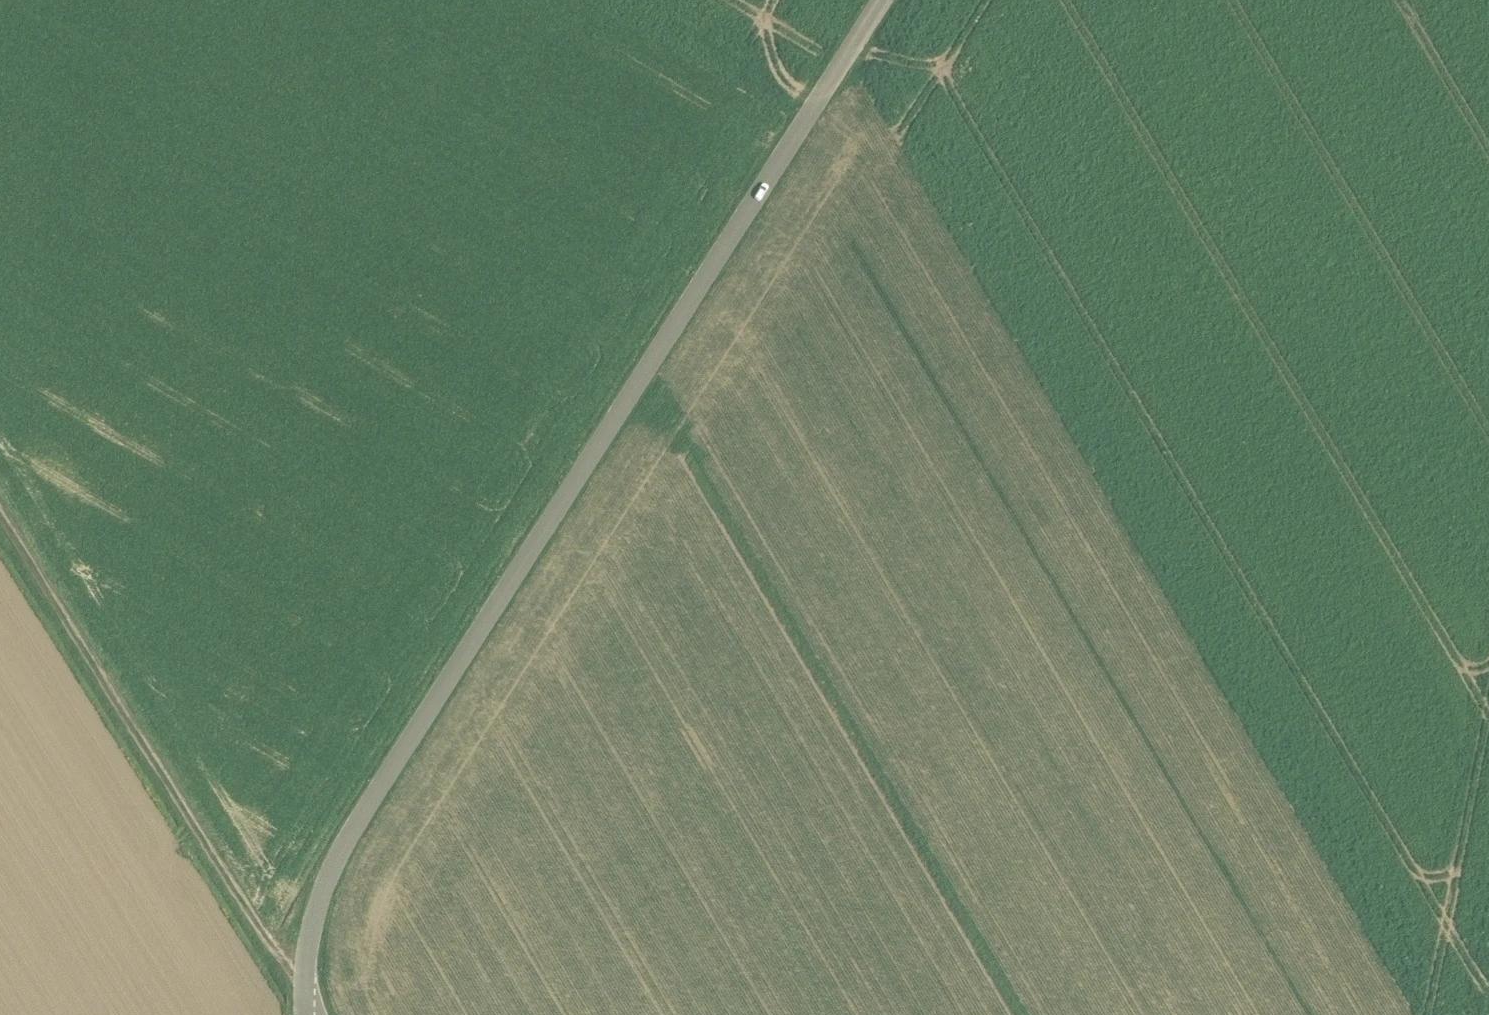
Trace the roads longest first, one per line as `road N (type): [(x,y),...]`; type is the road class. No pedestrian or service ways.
road 1 (unclassified): [(882,0),(350,833),(323,892),(306,1001)]
road 2 (track): [(0,511),(306,1001)]

